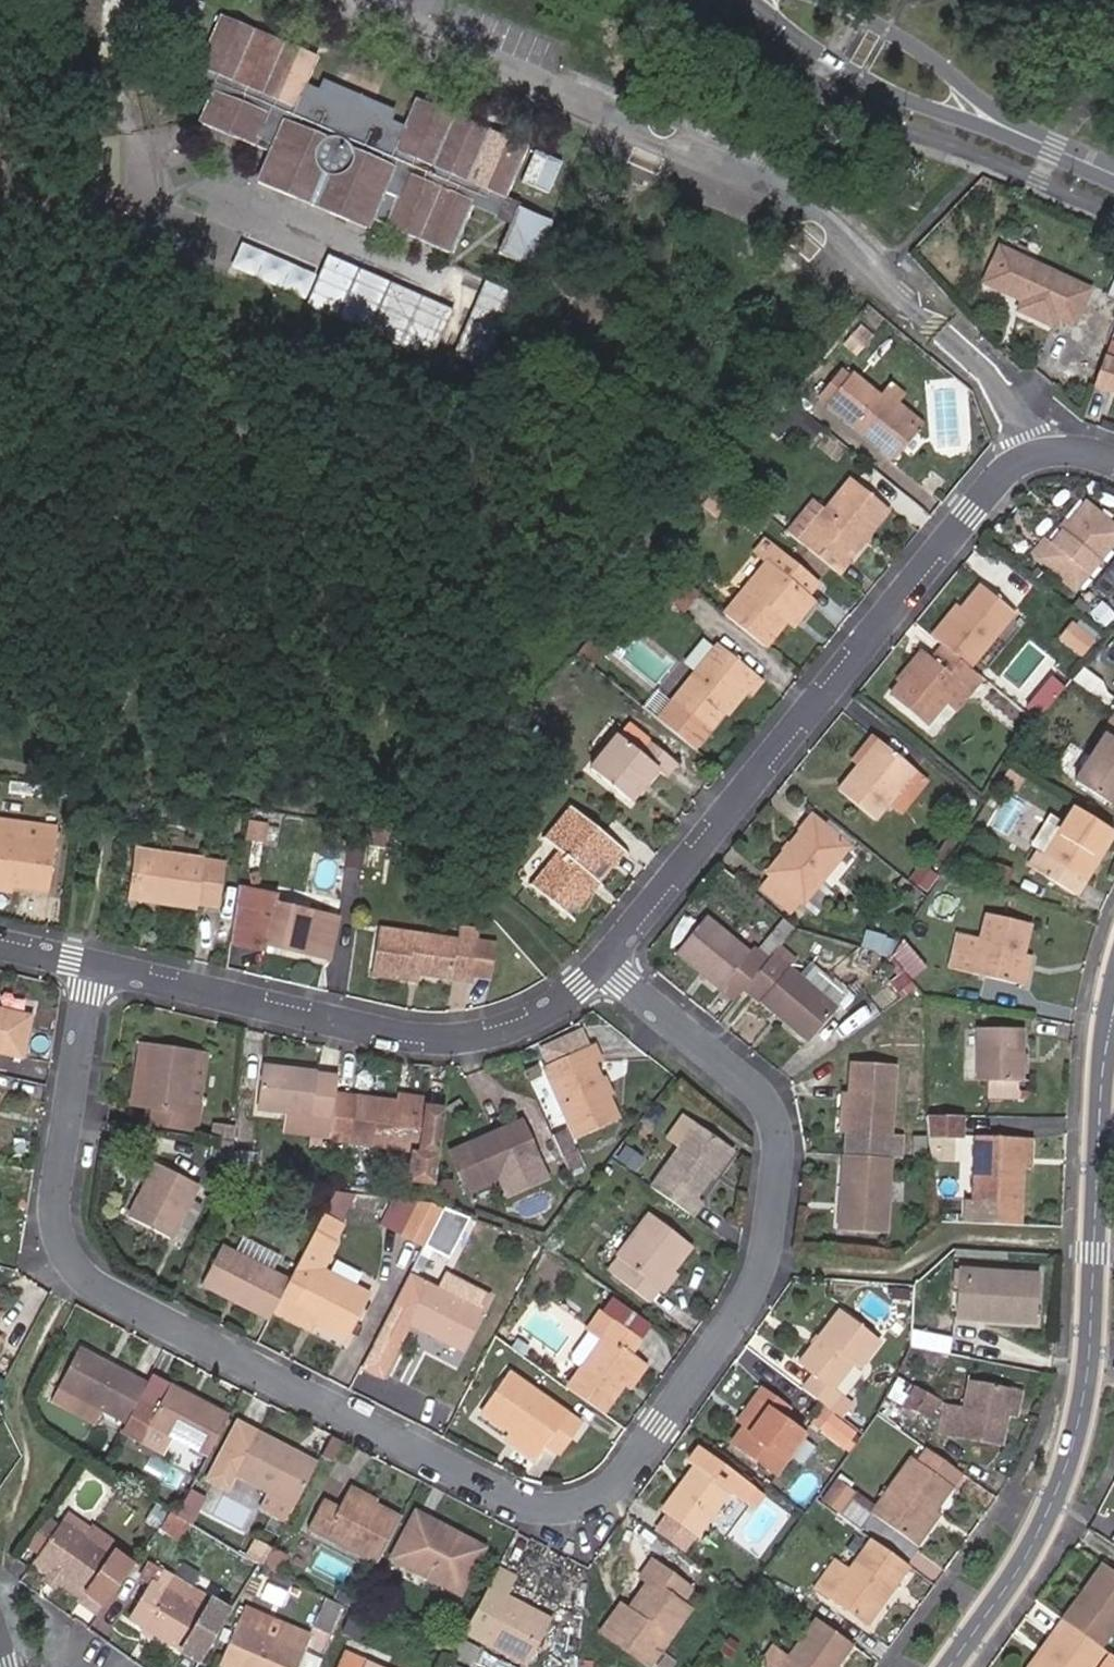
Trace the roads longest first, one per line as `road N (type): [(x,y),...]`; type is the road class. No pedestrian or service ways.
road 1 (residential): [(601,977),(765,1106),(777,1170),(759,1266),(610,1478),(517,1510),(98,1286),(58,1225),(58,1155),(86,972)]
road 2 (residential): [(1113,461),(1070,447),(1002,462),(601,977)]
road 3 (residential): [(946,1666),(1018,1561),(1081,1431),(1109,1033)]
road 4 (residential): [(601,977),(510,1020),(341,1030),(86,972)]
road 5 (tertiary): [(757,0),(890,89),(944,111),(1022,125)]
road 6 (tertiary): [(1022,125),(913,37),(846,0)]

